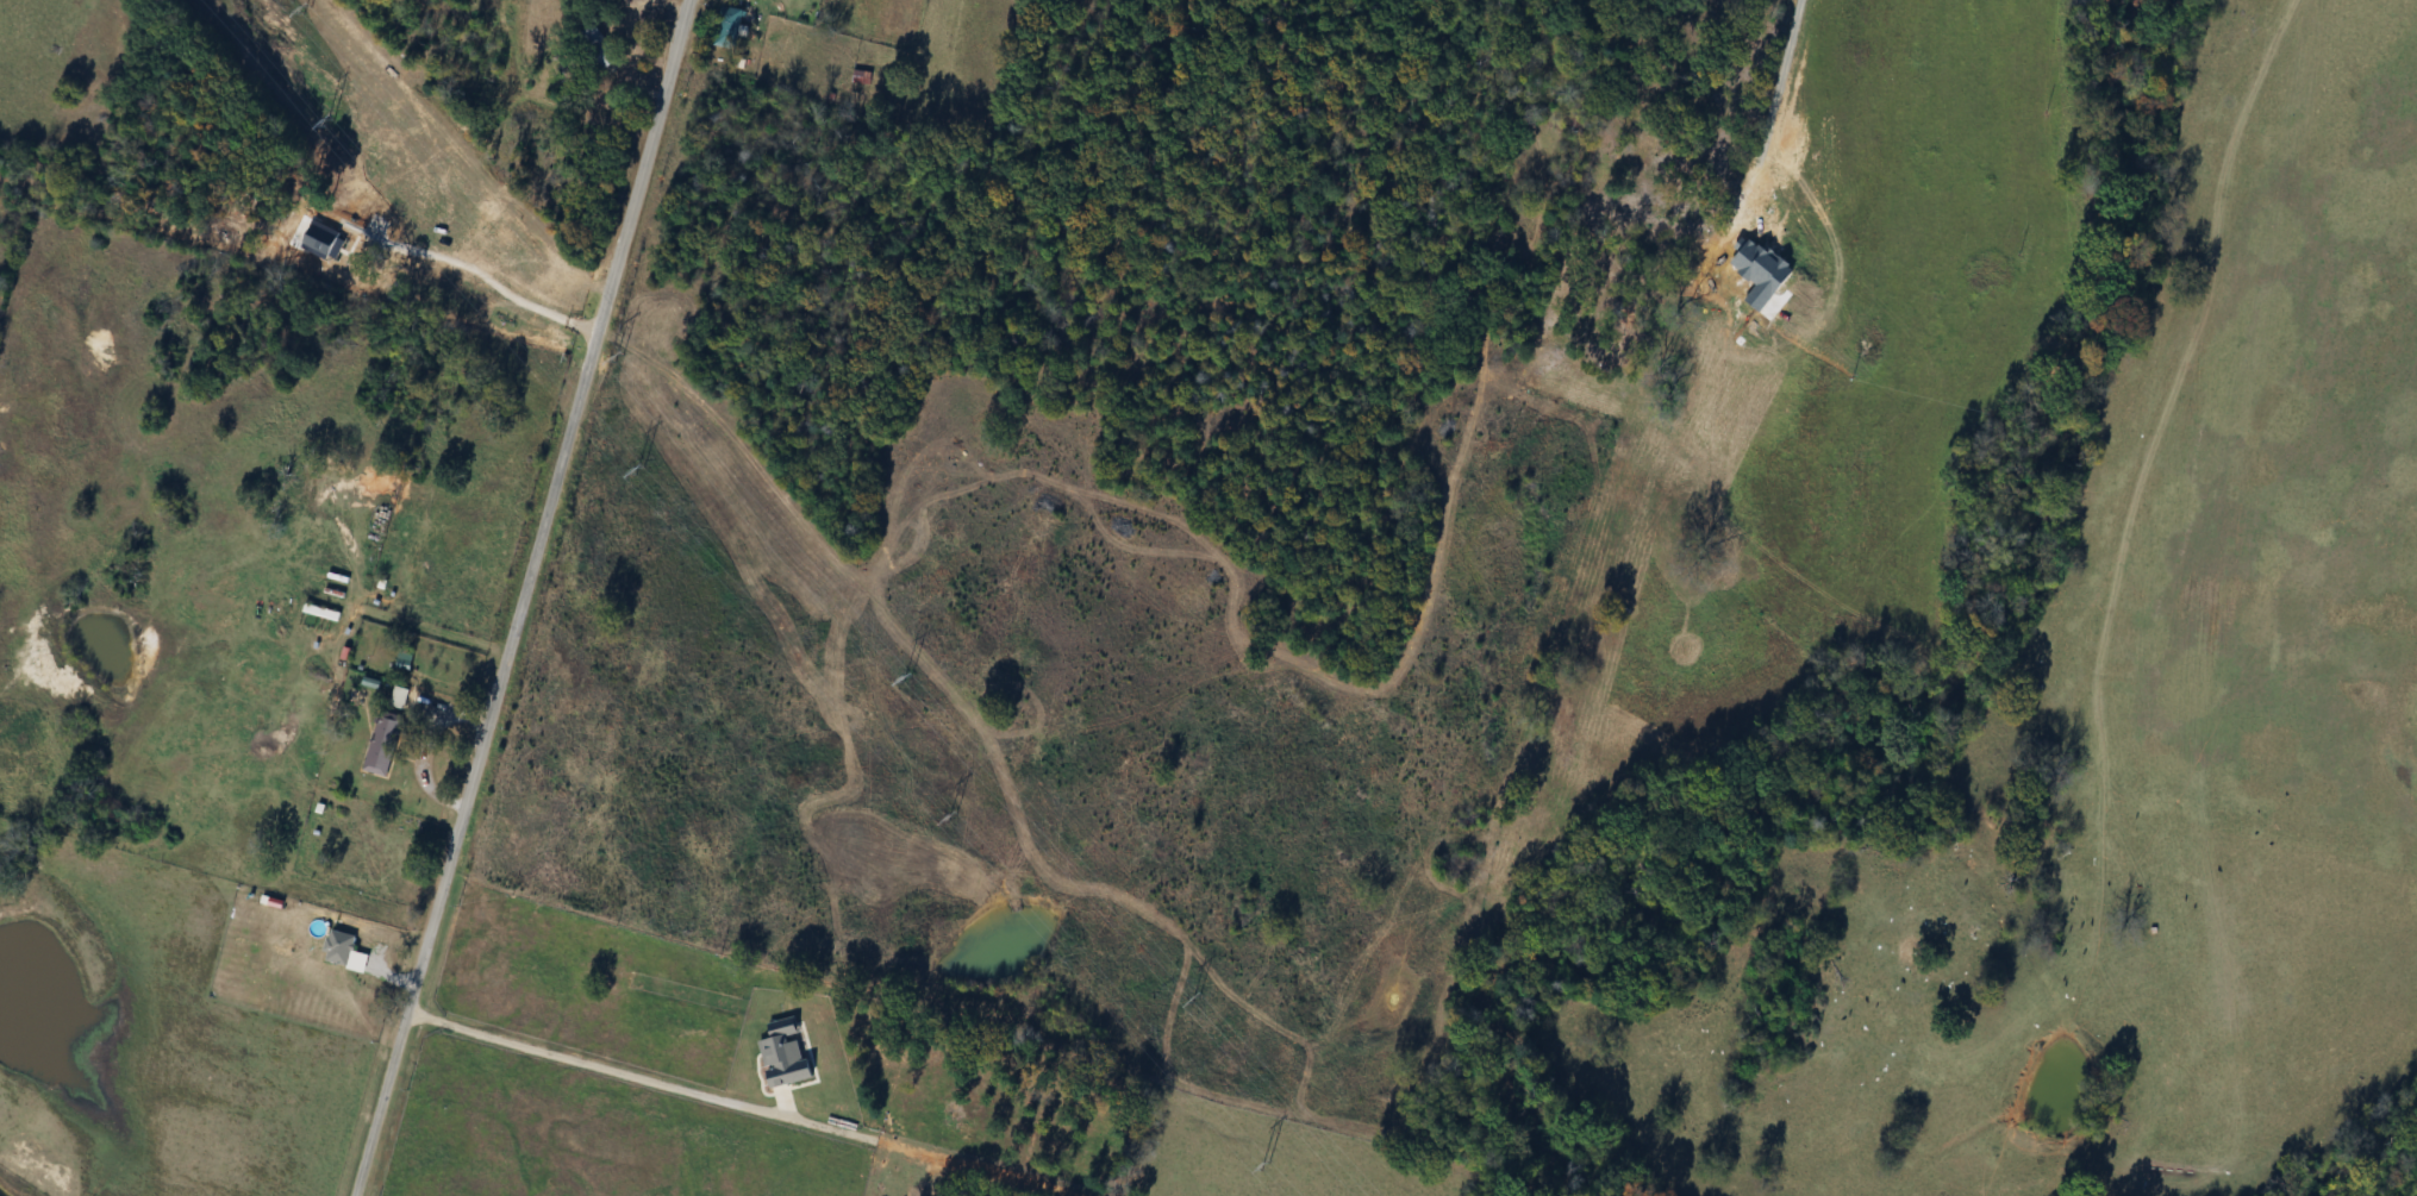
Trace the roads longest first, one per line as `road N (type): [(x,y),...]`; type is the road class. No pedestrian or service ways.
road 1 (residential): [(354,1195),(687,0)]

